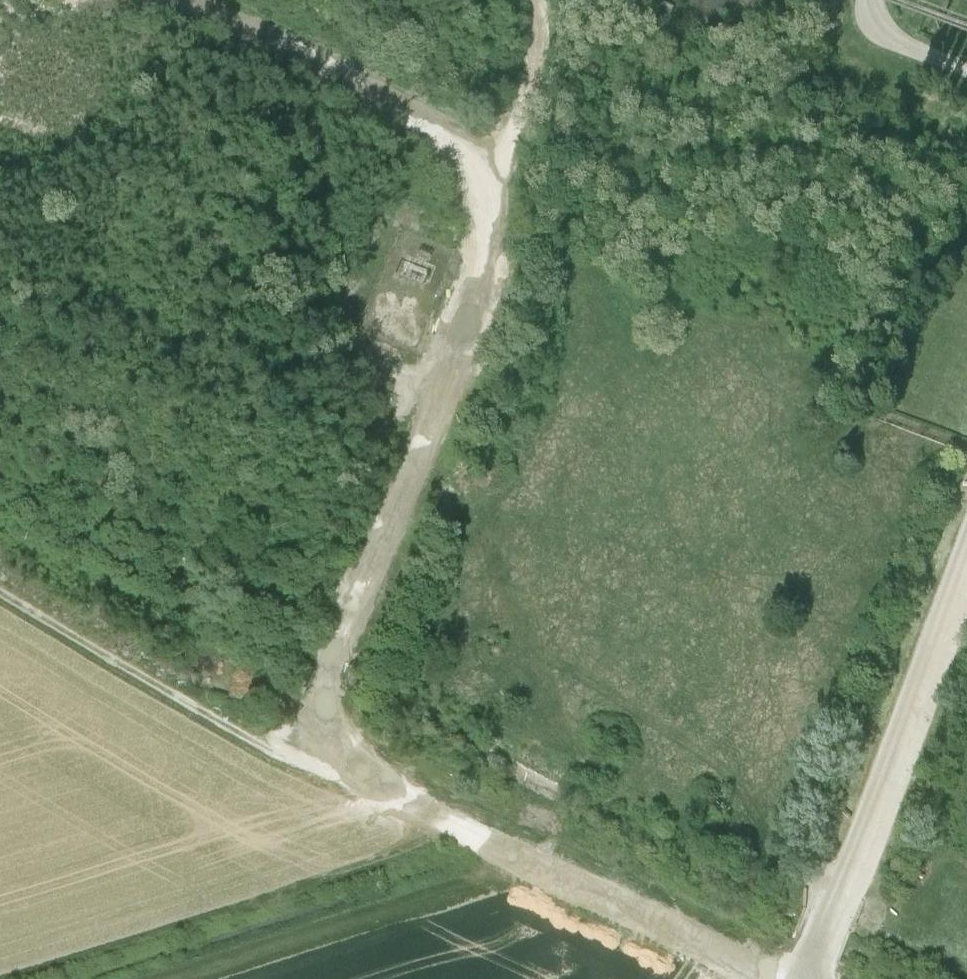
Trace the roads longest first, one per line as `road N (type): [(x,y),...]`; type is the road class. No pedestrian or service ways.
road 1 (unclassified): [(744,978),(406,794),(329,706),(346,608),(470,333),(477,157),(299,48),(176,0)]

